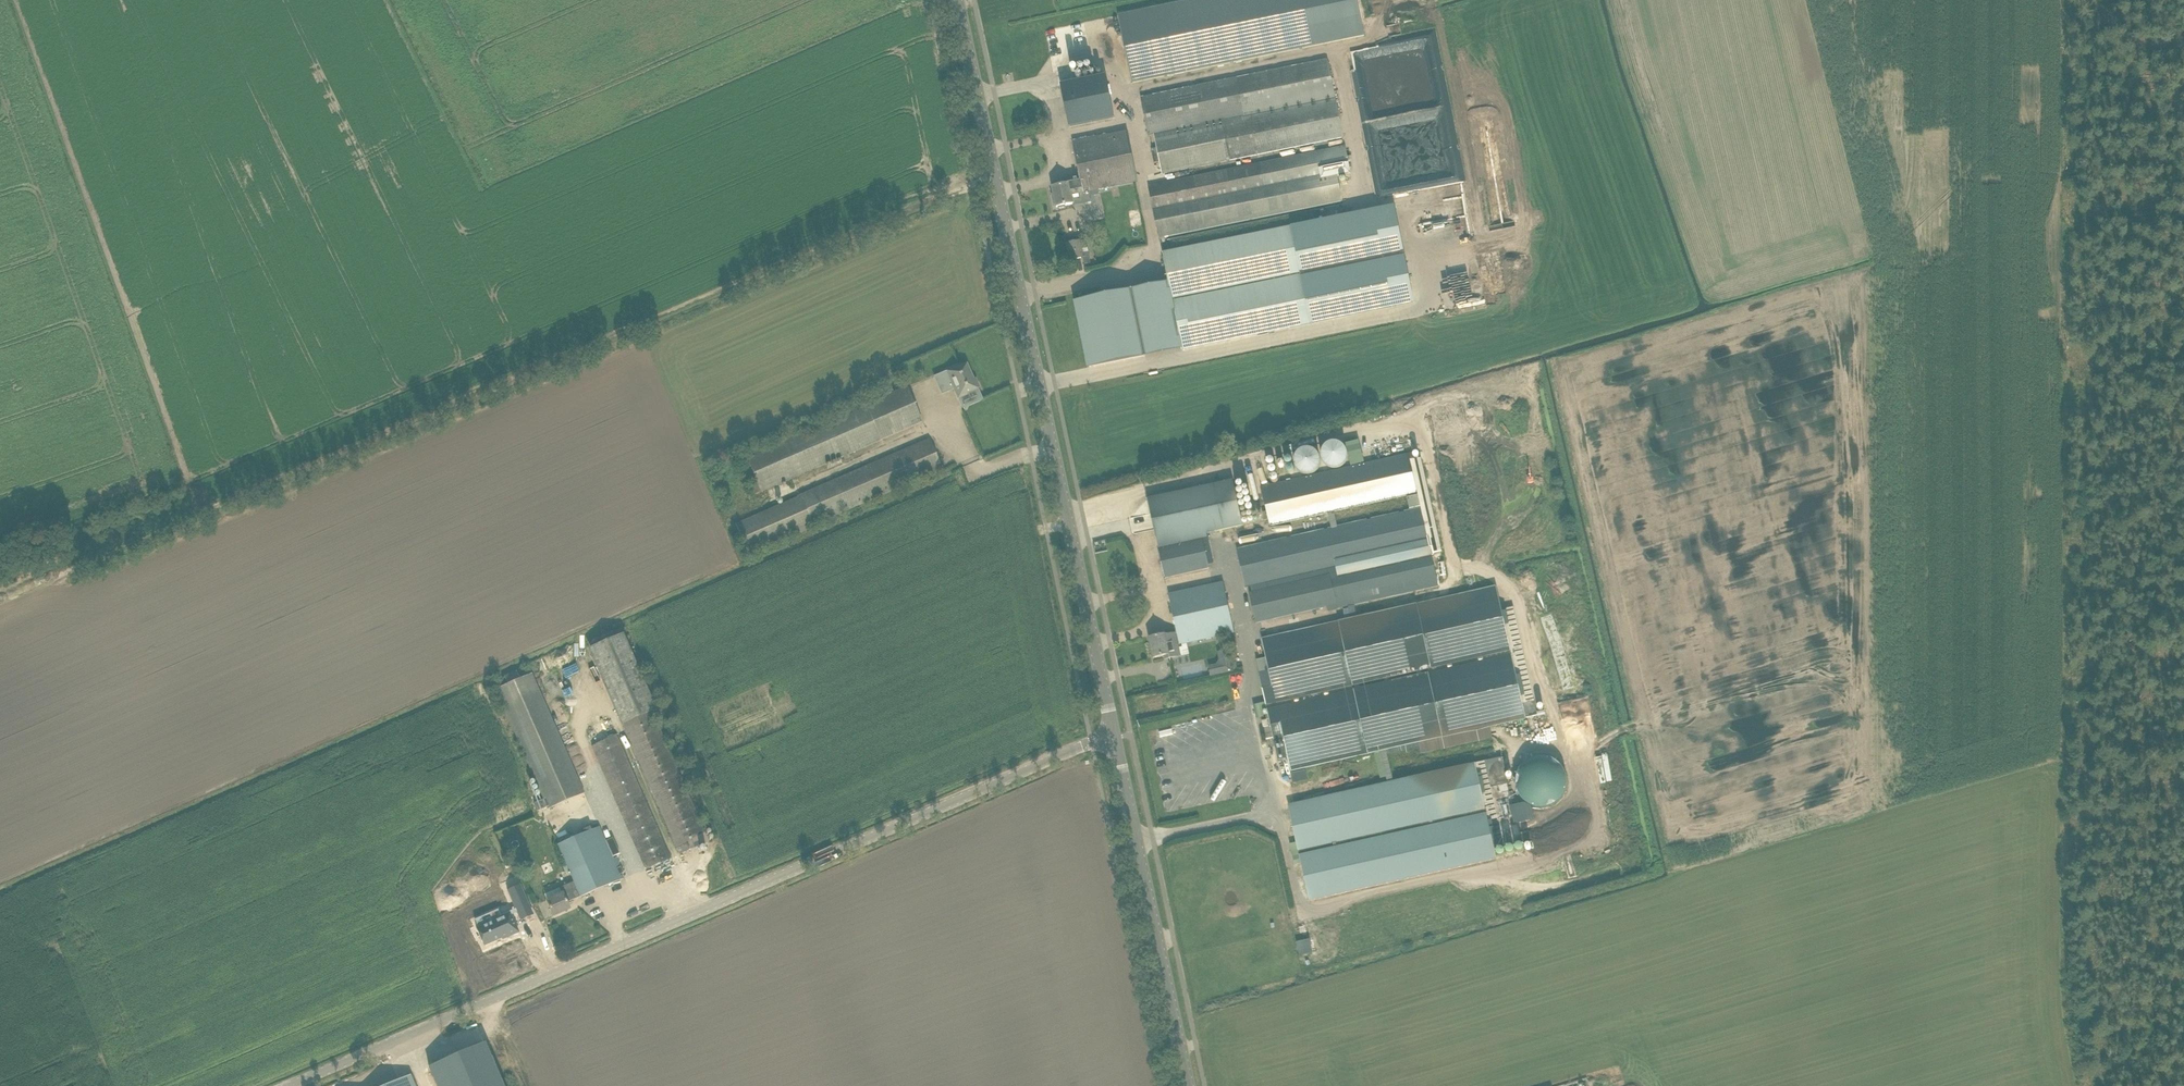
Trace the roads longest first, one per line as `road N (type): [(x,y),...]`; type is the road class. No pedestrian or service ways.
road 1 (unclassified): [(283,1085),(1114,736)]
road 2 (tertiary): [(1114,736),(957,0)]
road 3 (tertiary): [(1189,1085),(1114,736)]

